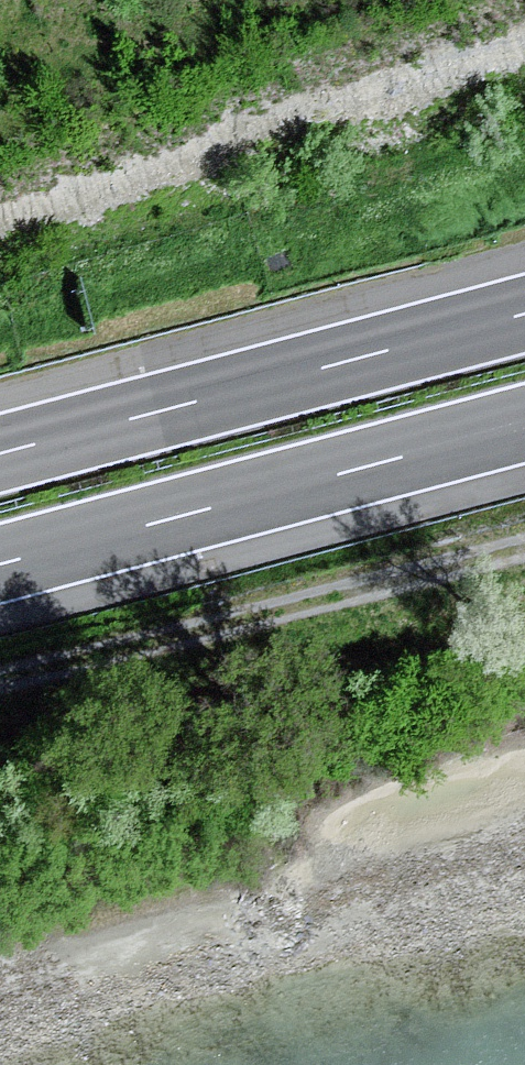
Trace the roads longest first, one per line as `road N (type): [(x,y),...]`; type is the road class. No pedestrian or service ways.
road 1 (track): [(0,682),(524,542)]
road 2 (motorway): [(524,312),(0,452)]
road 3 (motorway): [(0,565),(524,425)]

